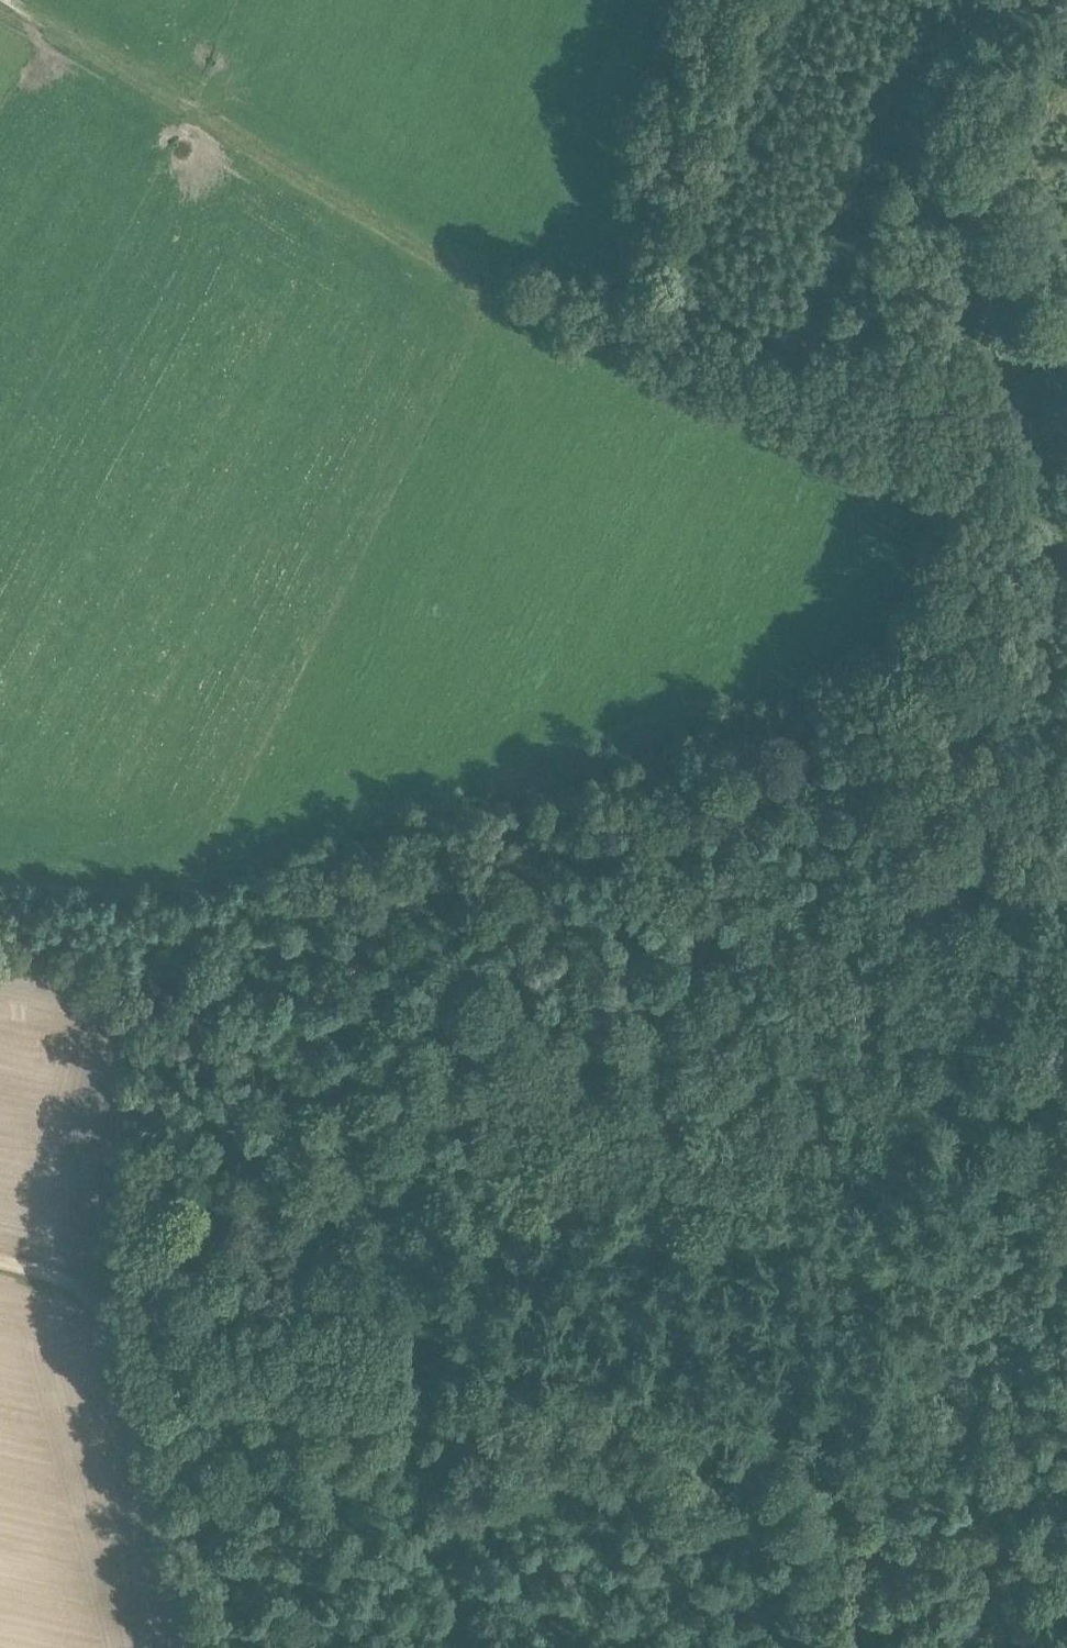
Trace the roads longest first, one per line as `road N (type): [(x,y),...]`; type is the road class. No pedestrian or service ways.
road 1 (track): [(128,1364),(191,1647)]
road 2 (track): [(0,1264),(37,1272),(104,1318),(128,1364)]

